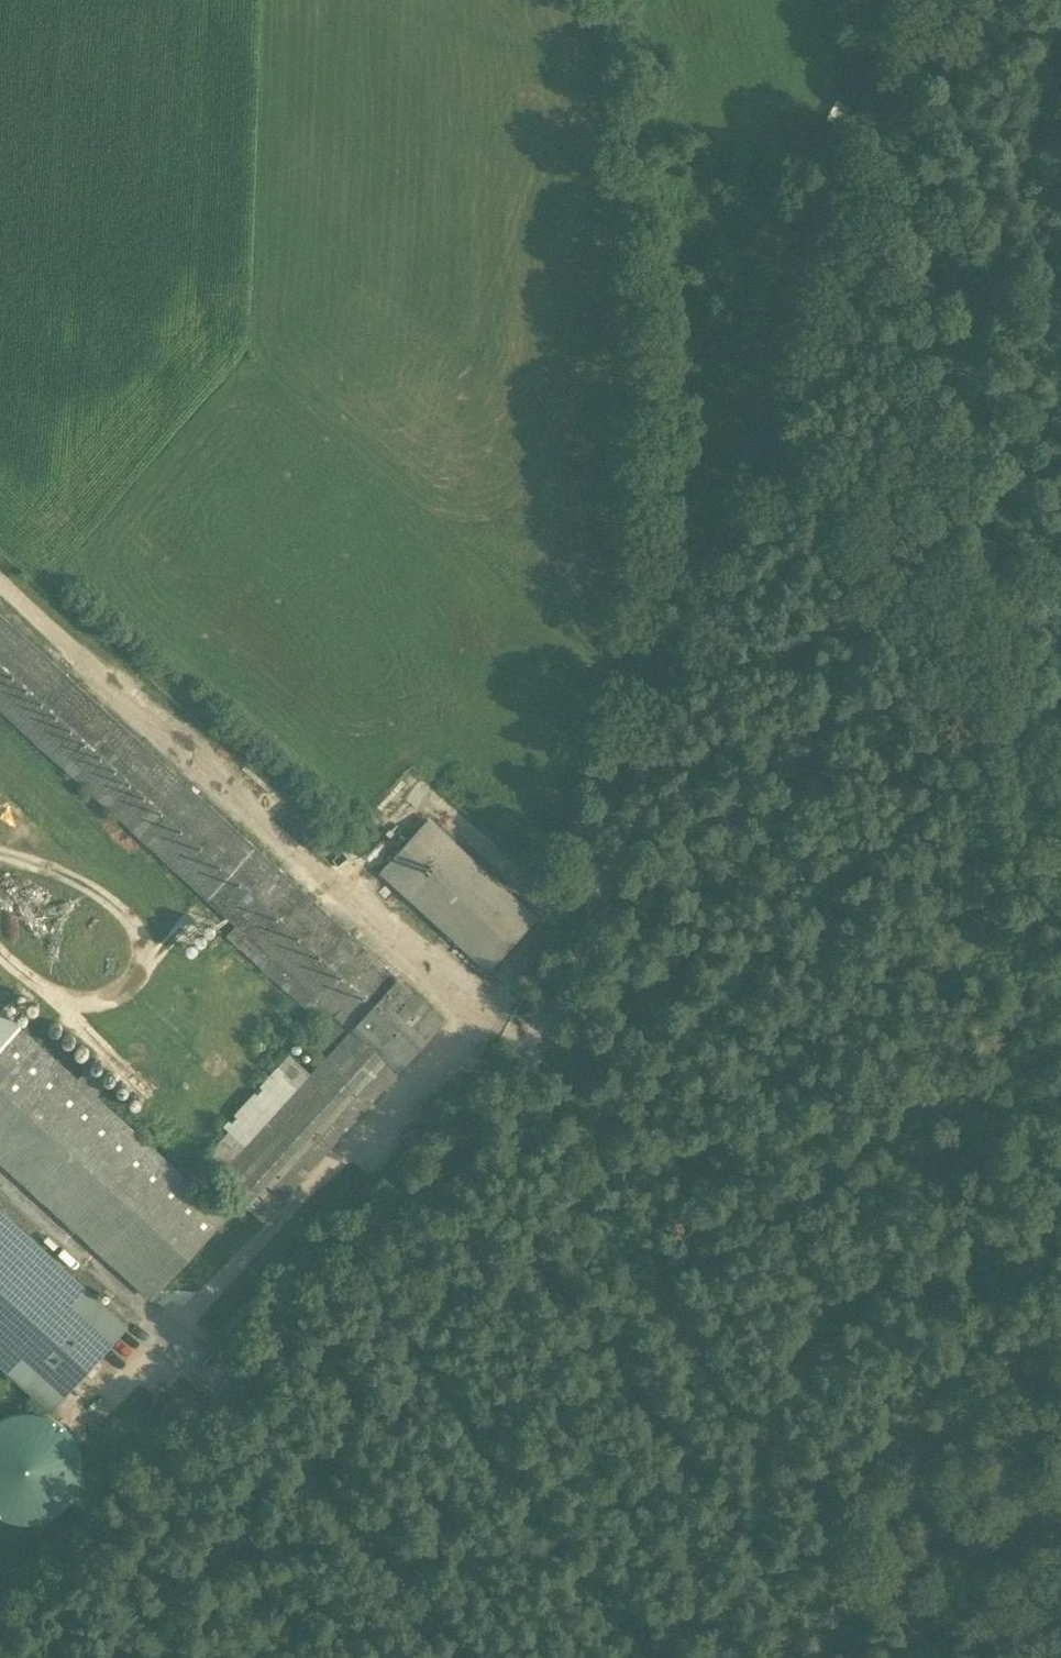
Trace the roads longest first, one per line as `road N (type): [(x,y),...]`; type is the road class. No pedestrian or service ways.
road 1 (track): [(0,1646),(226,1417)]

